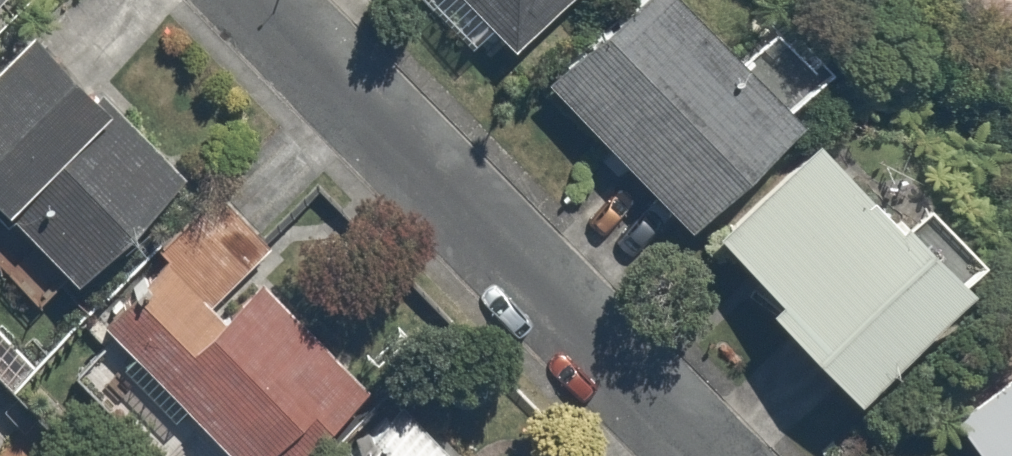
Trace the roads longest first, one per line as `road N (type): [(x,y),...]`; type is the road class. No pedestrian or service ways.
road 1 (residential): [(186,0),(637,455)]

